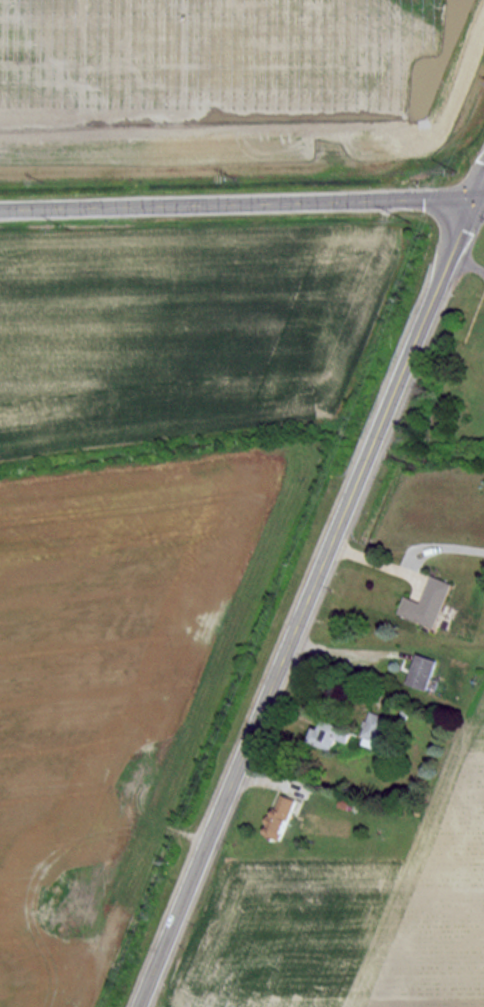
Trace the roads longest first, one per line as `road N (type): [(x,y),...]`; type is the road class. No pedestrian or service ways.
road 1 (secondary): [(139,1006),(483,175)]
road 2 (tertiary): [(0,207),(483,197)]

